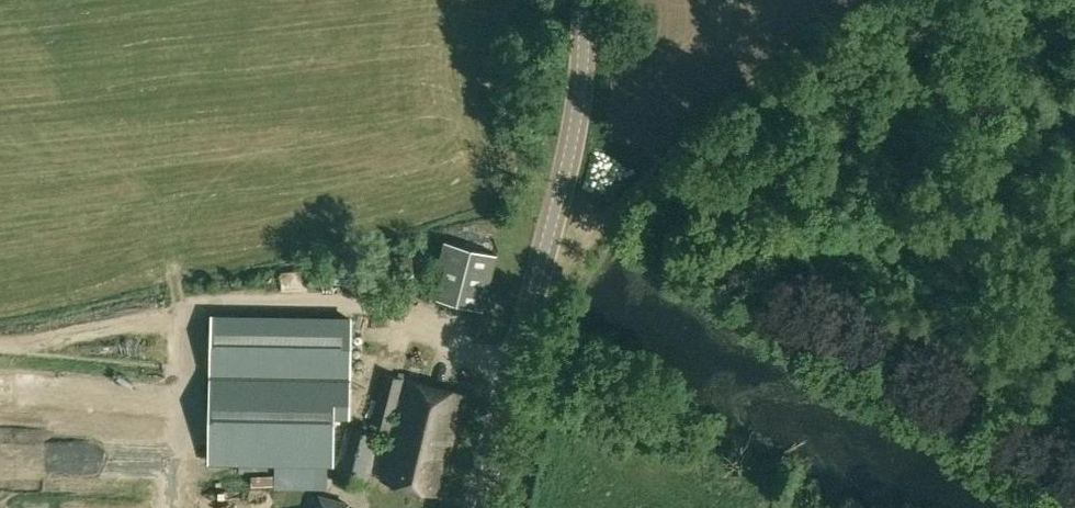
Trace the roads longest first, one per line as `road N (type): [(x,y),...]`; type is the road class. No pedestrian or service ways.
road 1 (tertiary): [(481,507),(579,109),(585,0)]
road 2 (track): [(546,240),(594,228),(760,83),(889,0)]

